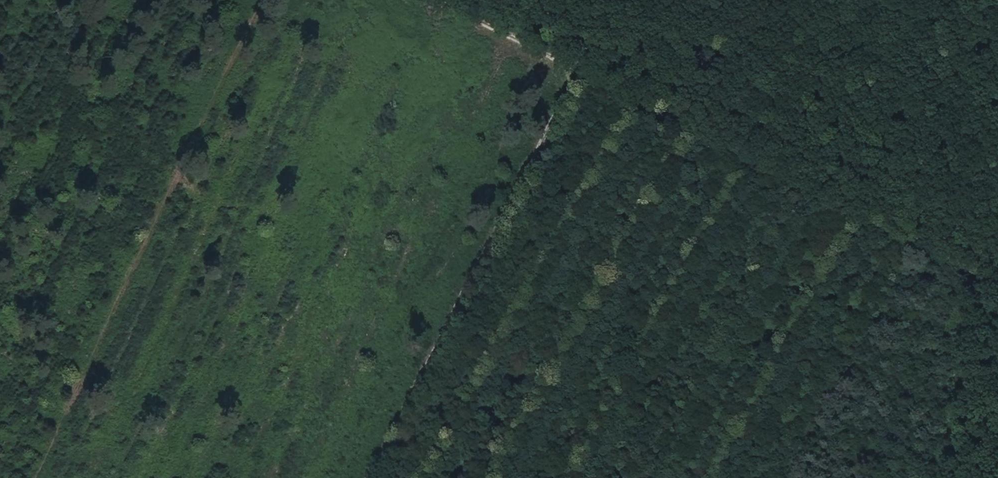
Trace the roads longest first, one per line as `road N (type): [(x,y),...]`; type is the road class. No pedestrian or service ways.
road 1 (track): [(441,0),(997,285)]

